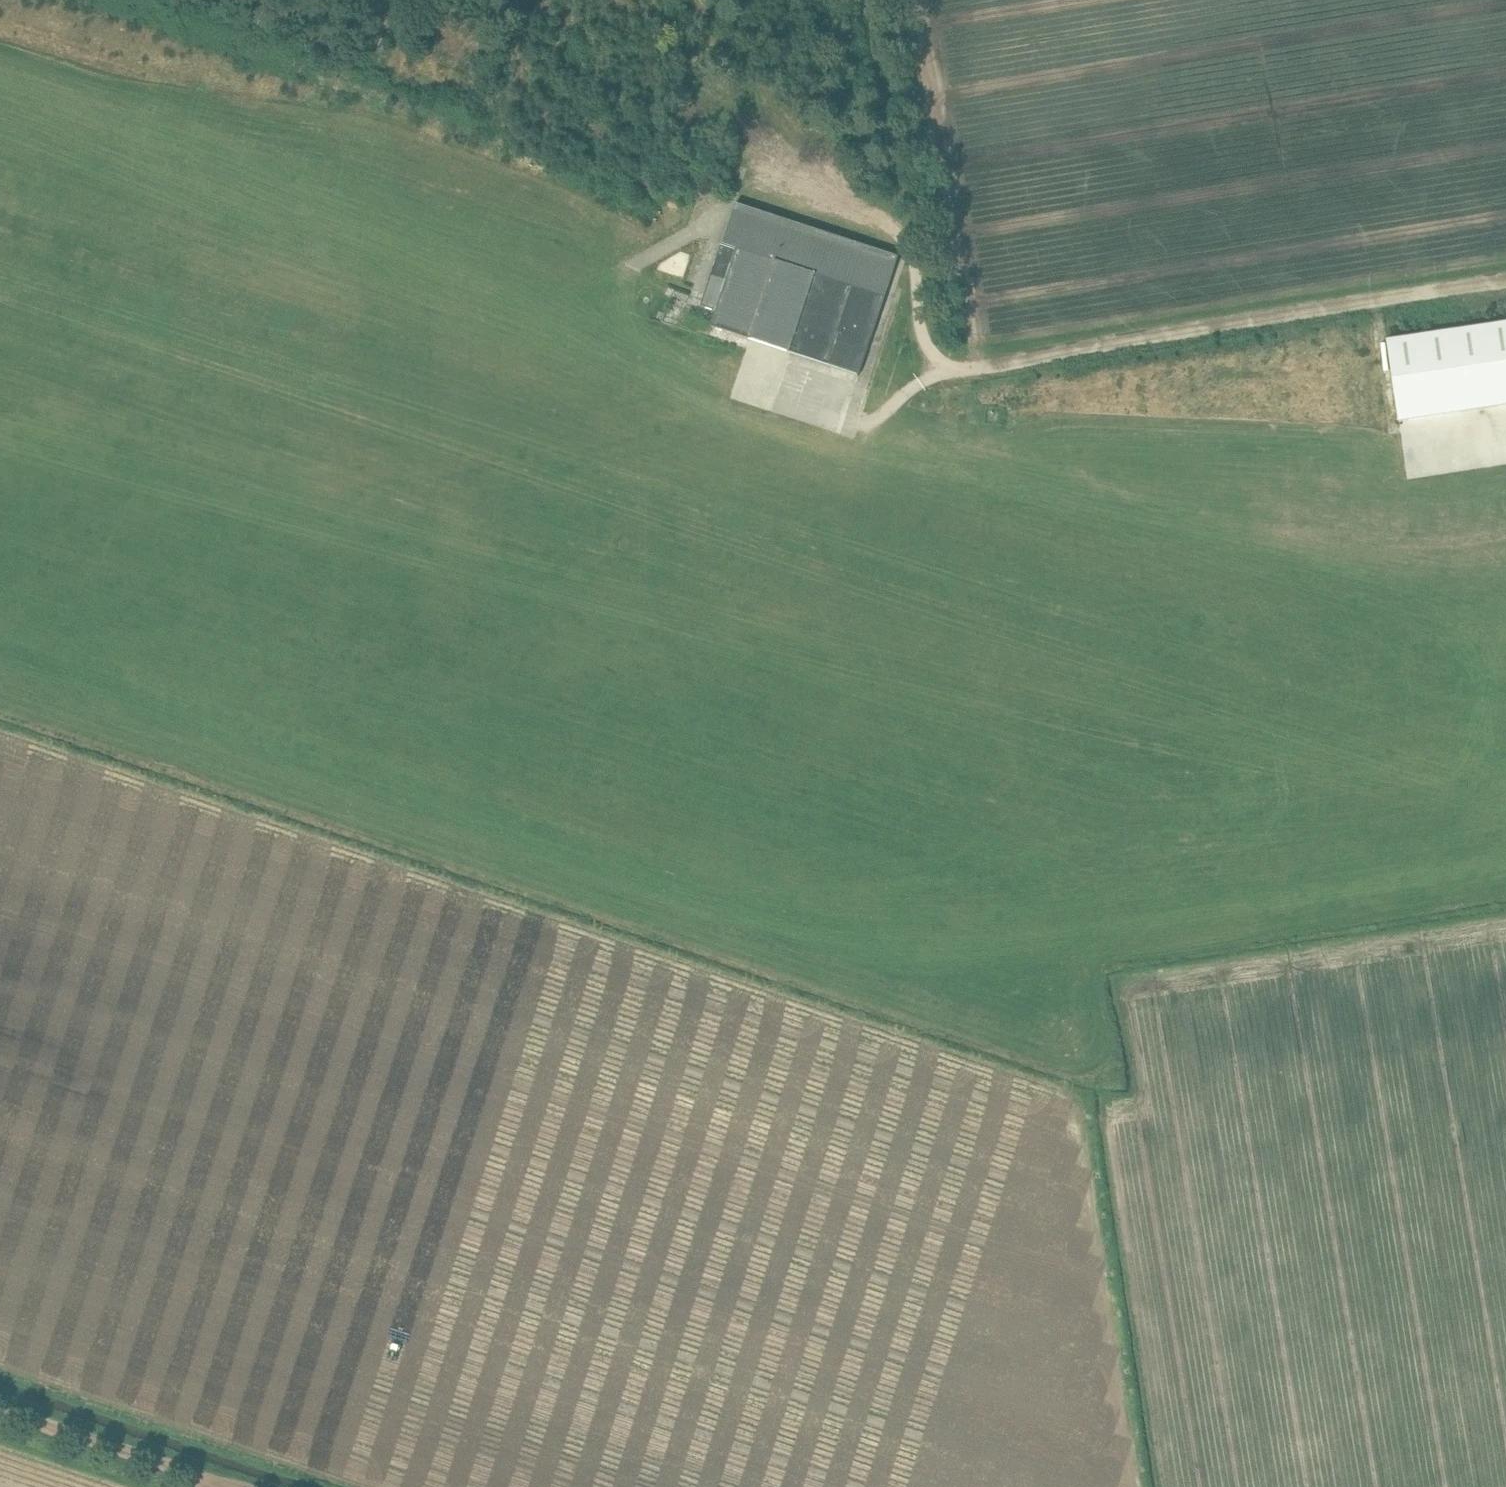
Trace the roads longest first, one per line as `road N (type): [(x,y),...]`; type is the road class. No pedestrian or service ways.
road 1 (track): [(1505,276),(957,364),(928,356),(911,327),(895,210),(771,133),(760,112),(764,79),(717,0)]
road 2 (track): [(0,1414),(215,1486)]

